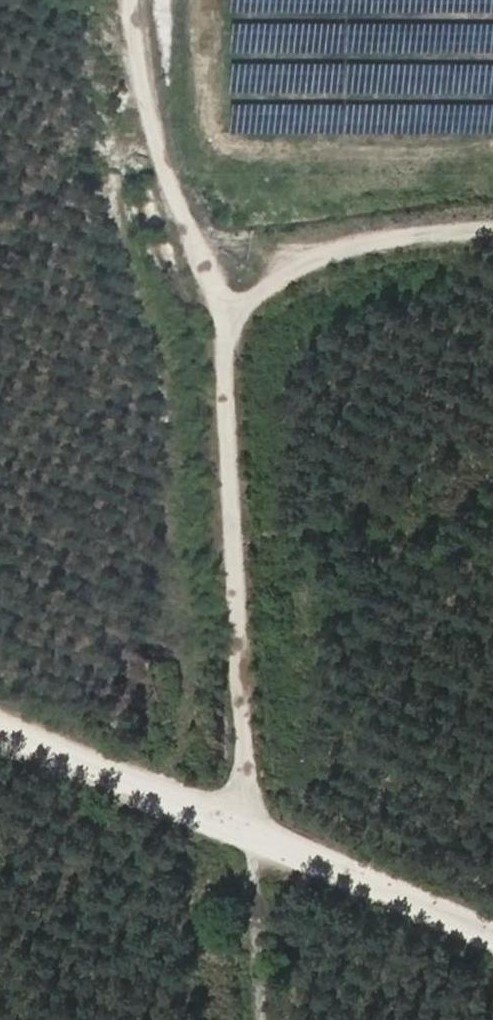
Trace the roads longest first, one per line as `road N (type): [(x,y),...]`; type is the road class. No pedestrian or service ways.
road 1 (track): [(492,231),(415,237),(216,298),(248,828)]
road 2 (track): [(492,933),(0,726)]
road 3 (track): [(131,0),(142,86),(216,298)]

